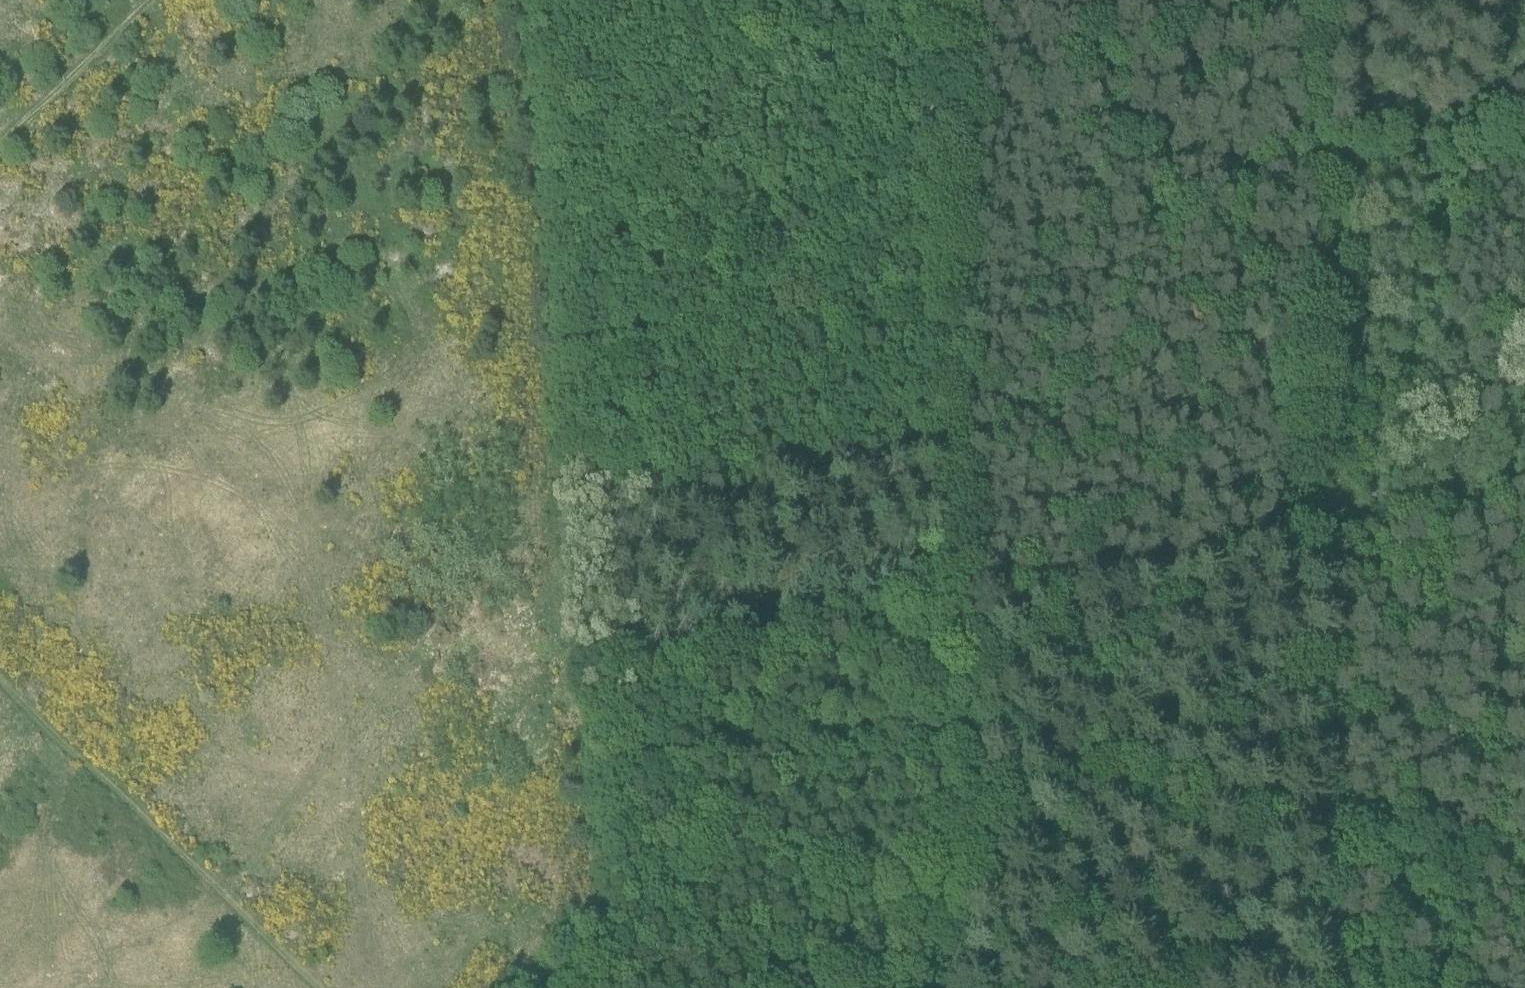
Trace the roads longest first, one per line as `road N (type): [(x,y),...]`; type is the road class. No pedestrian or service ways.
road 1 (track): [(950,987),(927,0)]
road 2 (track): [(1320,0),(1330,987)]
road 3 (track): [(323,987),(0,674)]
road 4 (track): [(152,0),(0,146)]

